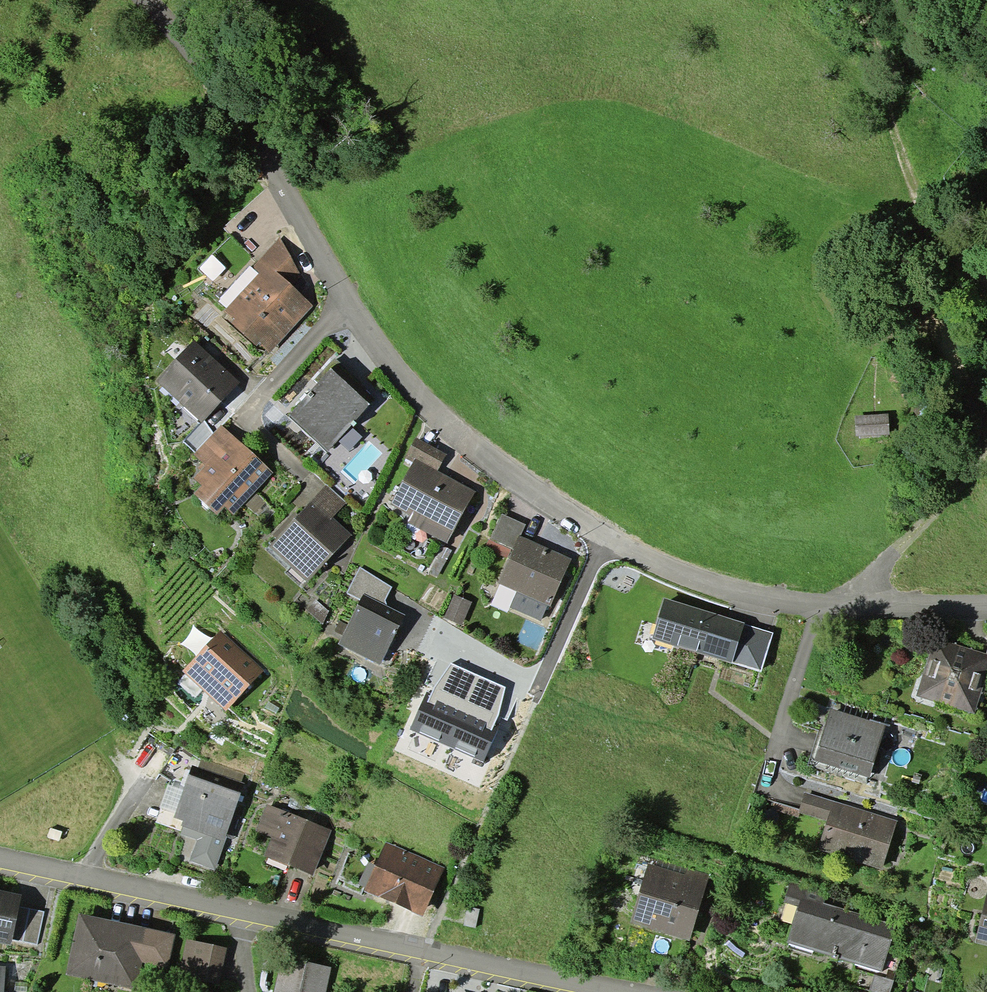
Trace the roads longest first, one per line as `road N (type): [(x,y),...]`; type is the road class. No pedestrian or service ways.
road 1 (residential): [(986,606),(814,612),(676,571),(579,521),(502,470),(386,351),(274,150)]
road 2 (residential): [(424,950),(0,861)]
road 3 (track): [(986,281),(953,318),(986,444),(928,498),(884,564),(867,607)]
road 4 (residential): [(638,991),(424,950)]
road 5 (residential): [(146,0),(243,104),(274,150)]
road 6 (track): [(982,281),(915,237),(896,147)]

